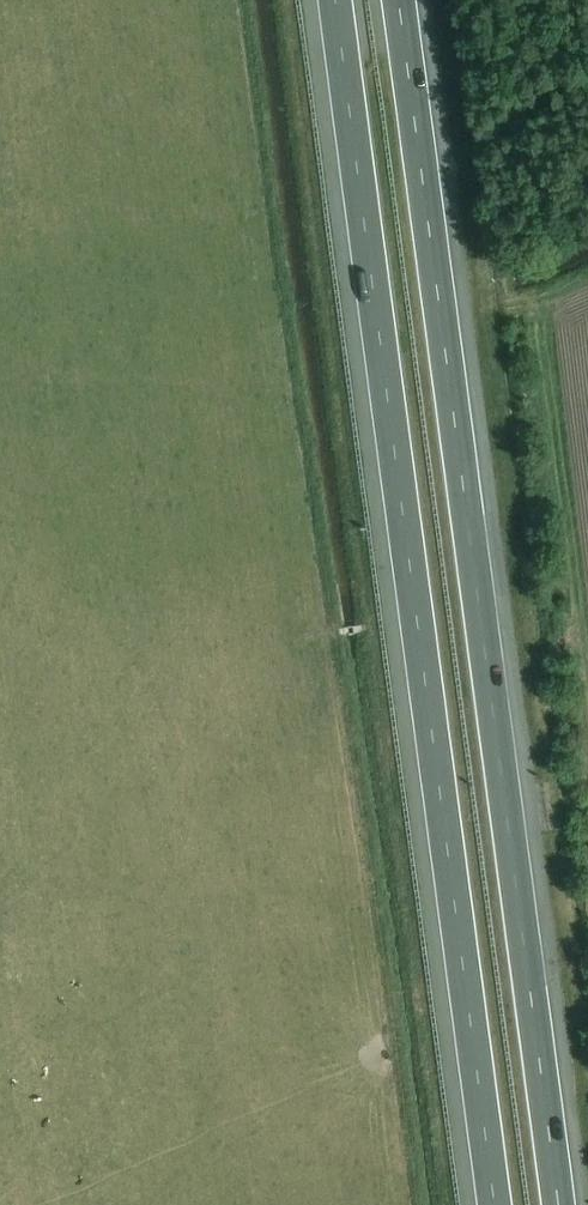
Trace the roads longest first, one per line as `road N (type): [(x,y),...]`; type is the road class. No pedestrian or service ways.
road 1 (motorway): [(561,1204),(401,0)]
road 2 (motorway): [(332,0),(487,1204)]

